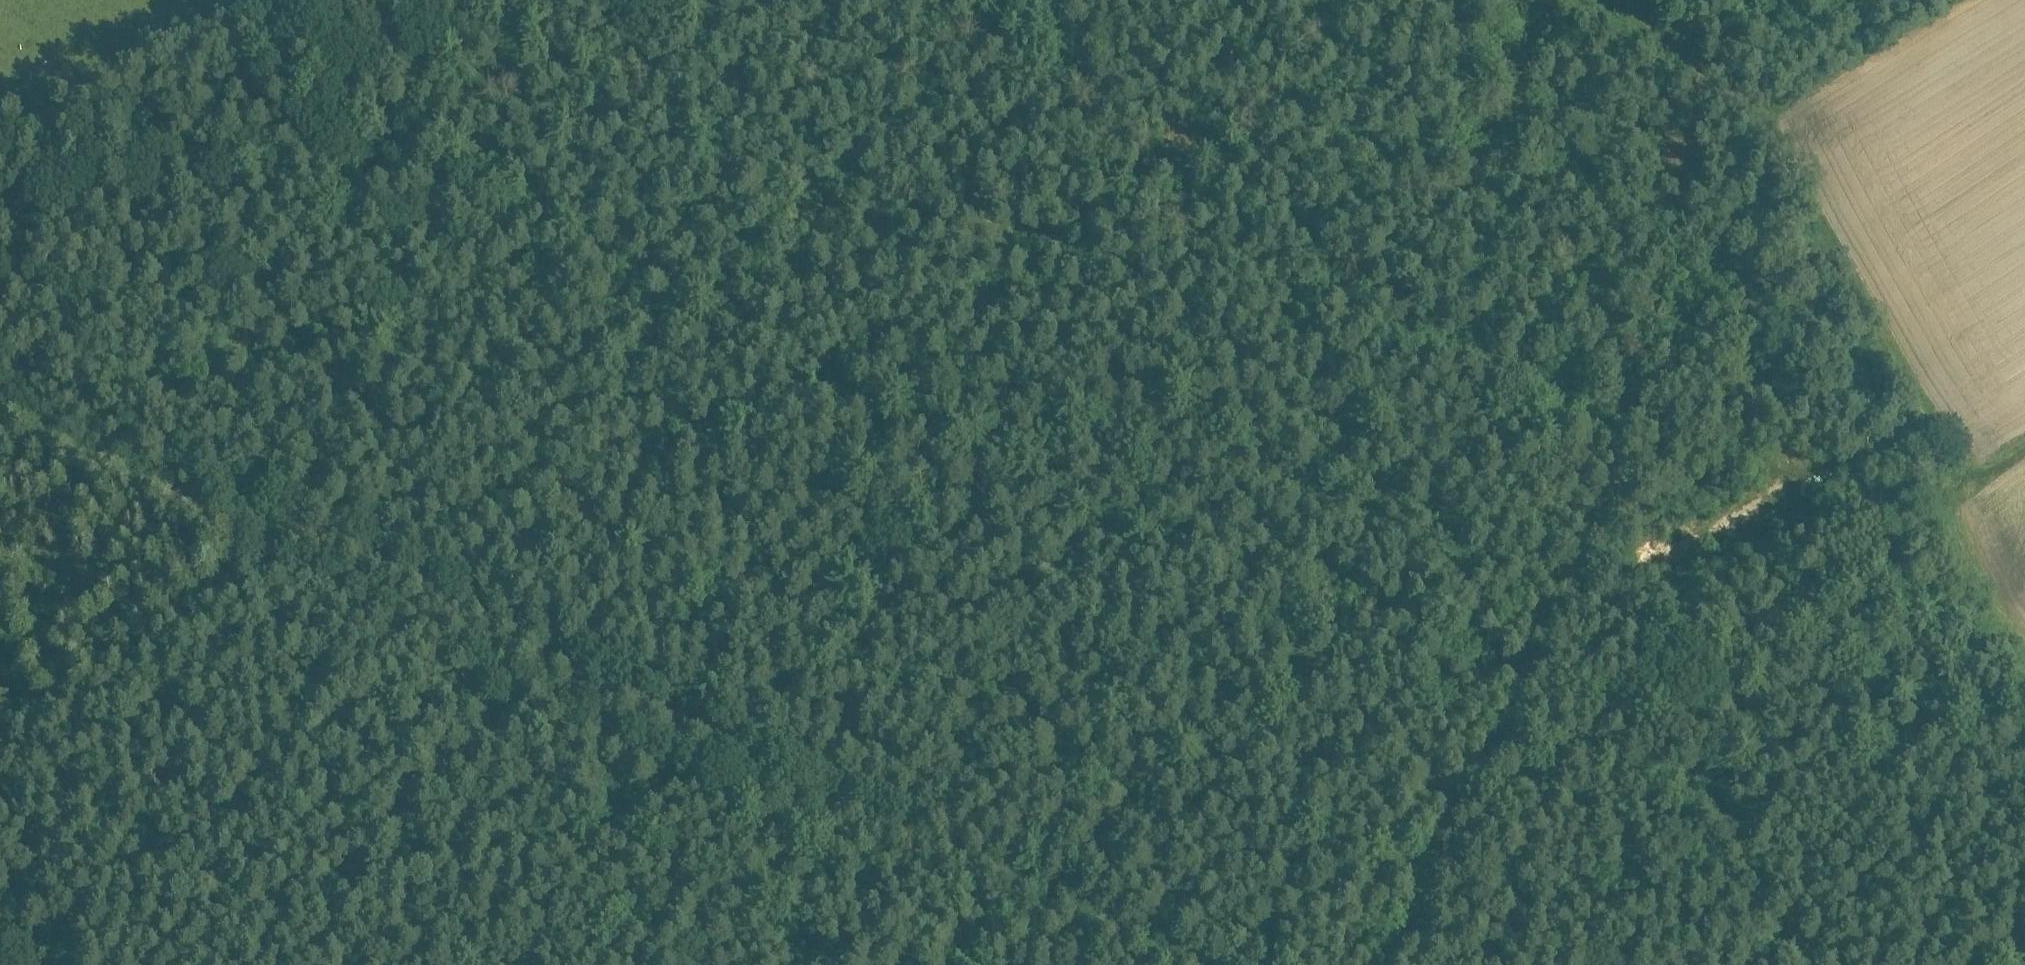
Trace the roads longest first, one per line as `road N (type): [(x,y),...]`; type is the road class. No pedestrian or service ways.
road 1 (track): [(1207,964),(33,359),(0,326)]
road 2 (track): [(0,358),(104,422),(1165,964)]
road 3 (track): [(1360,964),(1582,496),(1713,447),(1877,444),(1936,454)]
road 4 (track): [(1943,500),(1936,454),(1742,101),(1565,0)]

